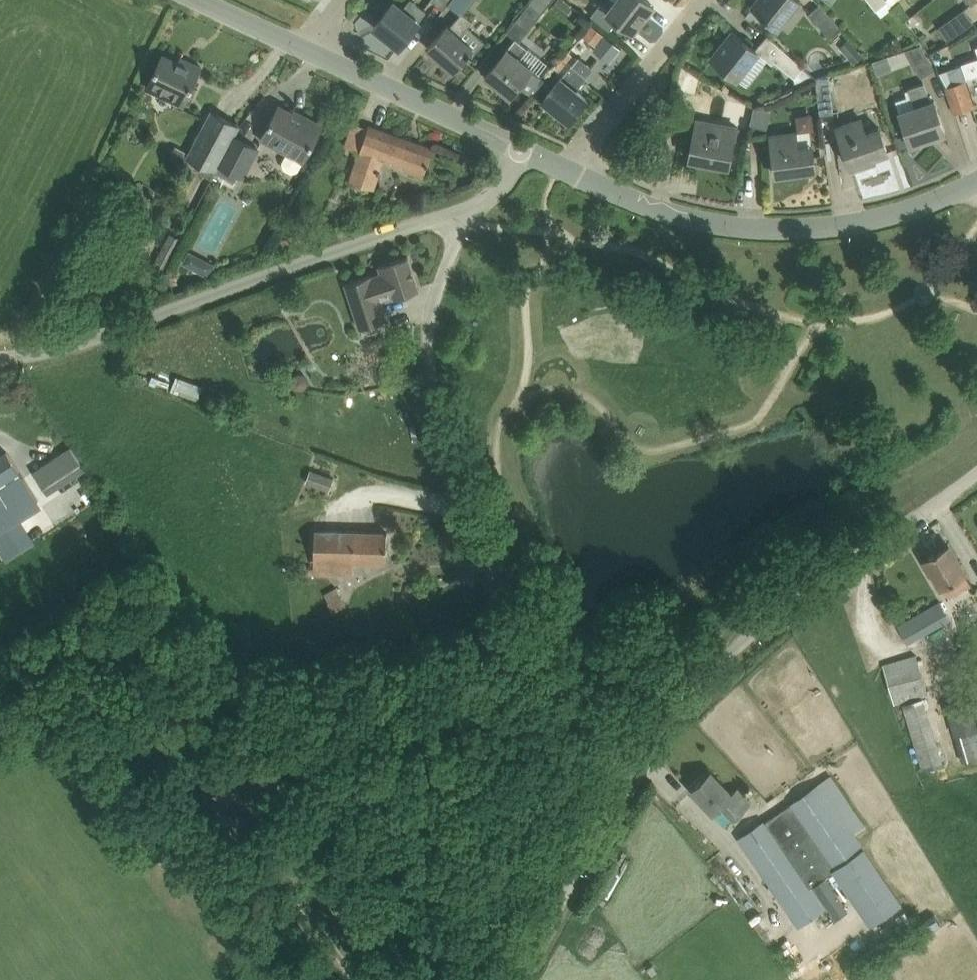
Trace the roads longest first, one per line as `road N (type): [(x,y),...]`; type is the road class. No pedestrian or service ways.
road 1 (unclassified): [(630,774),(567,708),(473,533),(430,377),(427,327),(460,211)]
road 2 (unclassified): [(0,359),(39,355),(460,211)]
road 3 (unclassified): [(630,774),(675,710),(774,614),(976,474)]
road 4 (tertiary): [(976,181),(839,224),(776,227),(664,211),(569,169)]
road 5 (tertiary): [(522,146),(306,50)]
road 6 (unclassified): [(519,979),(630,774)]
road 7 (residential): [(569,169),(701,0)]
road 8 (tertiary): [(306,50),(197,0)]

